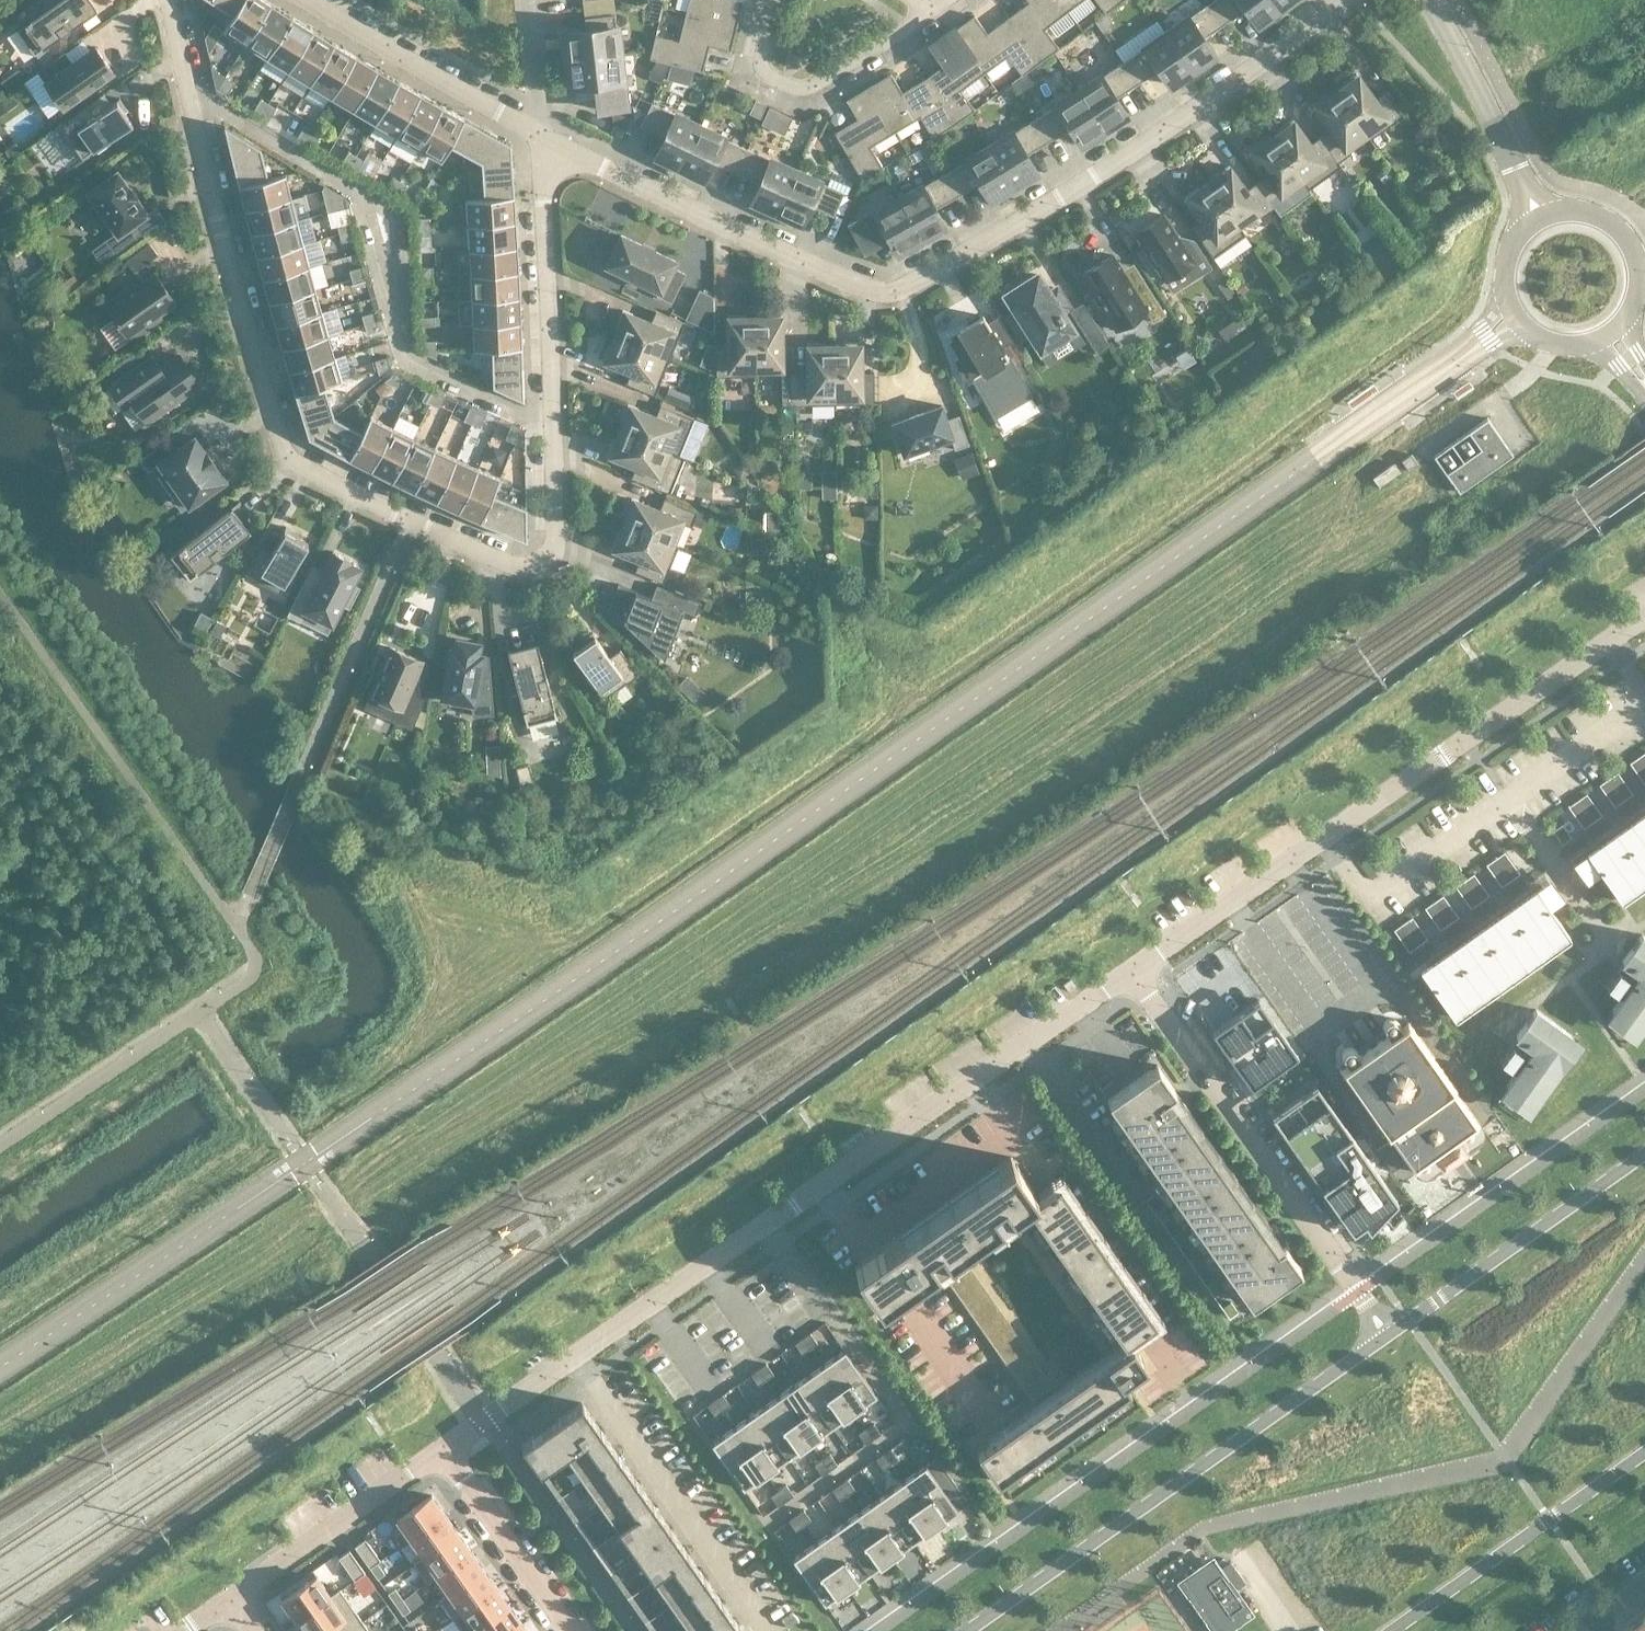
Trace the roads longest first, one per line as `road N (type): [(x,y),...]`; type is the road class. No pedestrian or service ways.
road 1 (residential): [(1350,0),(1175,126),(892,295),(808,265),(541,140)]
road 2 (residential): [(557,420),(557,542),(540,558),(519,562),(409,519),(285,453),(192,97)]
road 3 (residential): [(600,1339),(1131,972)]
road 4 (residential): [(1131,972),(1644,617)]
road 5 (residential): [(192,97),(364,197),(406,346),(557,420)]
road 6 (secondary): [(1388,1334),(969,1630)]
road 7 (unclassified): [(1131,972),(1388,1334)]
road 8 (secondary): [(1644,1153),(1388,1334)]
road 9 (residential): [(600,1339),(774,1591)]
road 10 (secondary): [(1394,1630),(1644,1457)]
road 11 (residential): [(927,10),(801,98),(754,74),(777,0)]
road 12 (residential): [(541,140),(557,420)]
road 13 (residential): [(541,140),(306,0)]
road 14 (residential): [(229,1599),(443,1448)]
road 15 (residential): [(1543,217),(1430,0)]
road 16 (residential): [(443,1448),(571,1630)]
road 17 (unclassified): [(1543,217),(1510,253),(1510,301),(1539,335),(1591,341)]
road 18 (residential): [(443,1448),(600,1339)]
road 19 (unclassified): [(1624,320),(1640,284),(1639,263),(1619,228),(1583,210),(1543,217)]
road 20 (residential): [(526,0),(541,140)]

